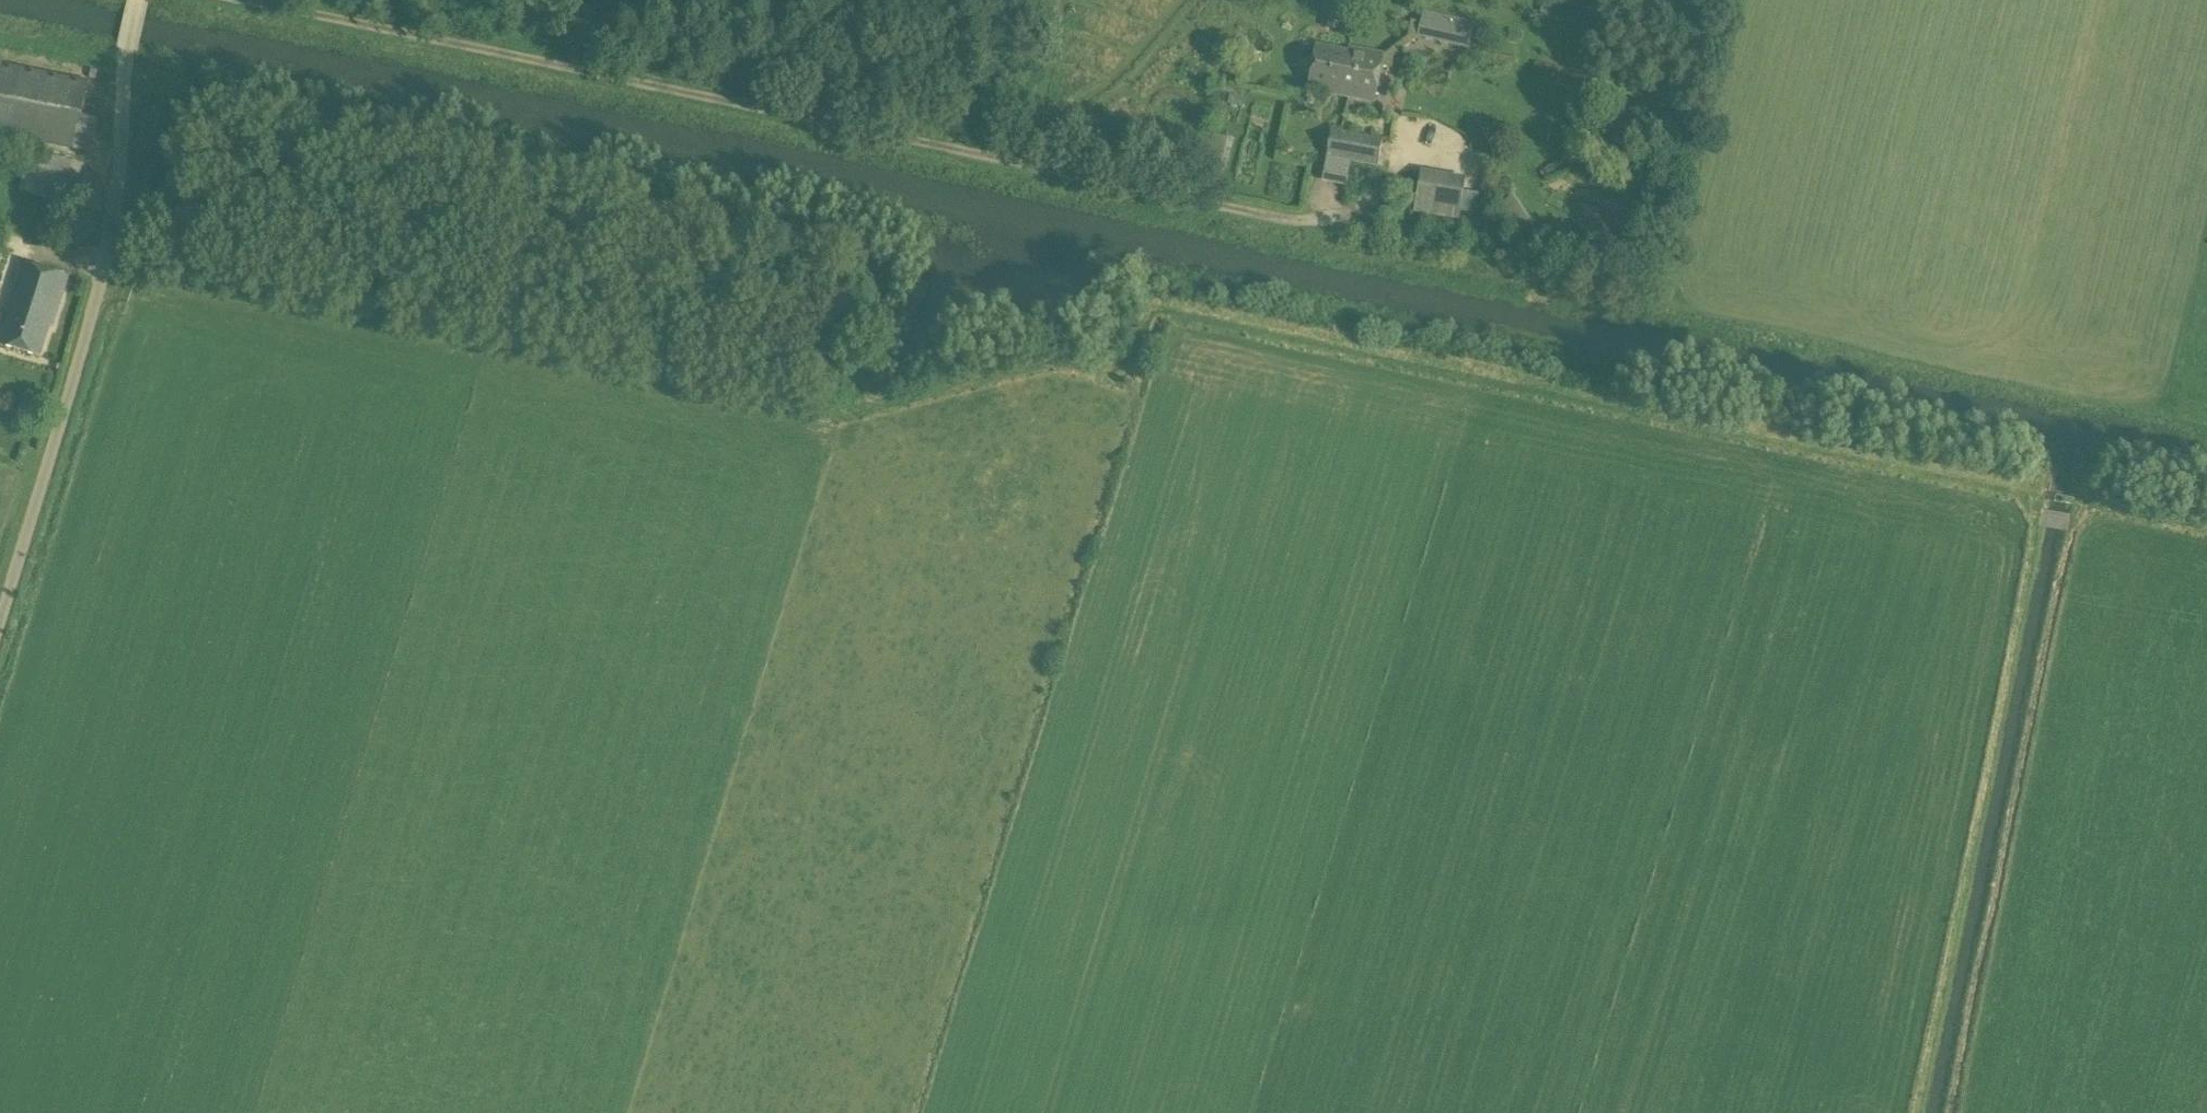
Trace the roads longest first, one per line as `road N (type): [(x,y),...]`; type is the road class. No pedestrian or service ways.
road 1 (track): [(1275,216),(242,0)]
road 2 (unclassified): [(0,620),(113,228),(126,50),(137,0)]
road 3 (track): [(1392,170),(1367,206),(1312,219),(1275,216)]

